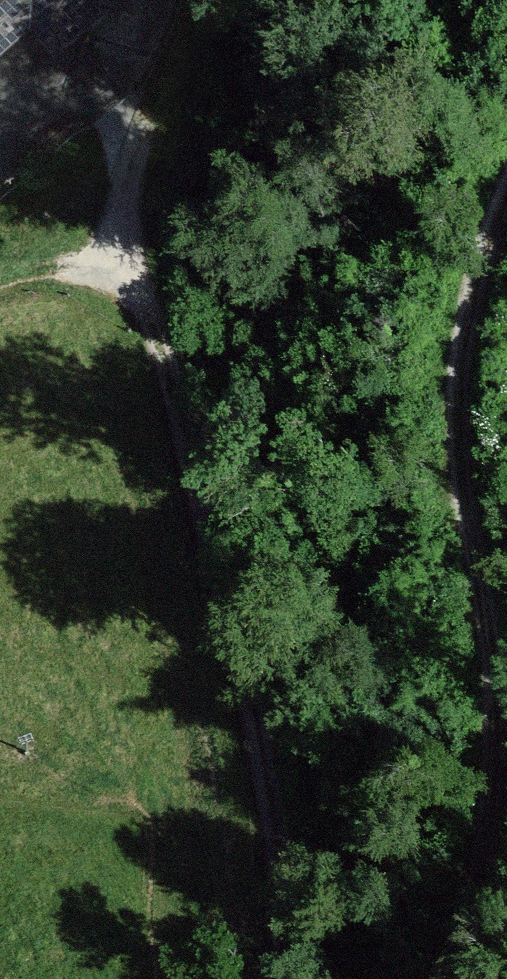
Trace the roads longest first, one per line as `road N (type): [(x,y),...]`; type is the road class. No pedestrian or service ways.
road 1 (track): [(281,978),(270,784),(169,375),(125,266),(109,105)]
road 2 (track): [(506,194),(472,302),(457,418),(496,714),(492,793),(450,978)]

